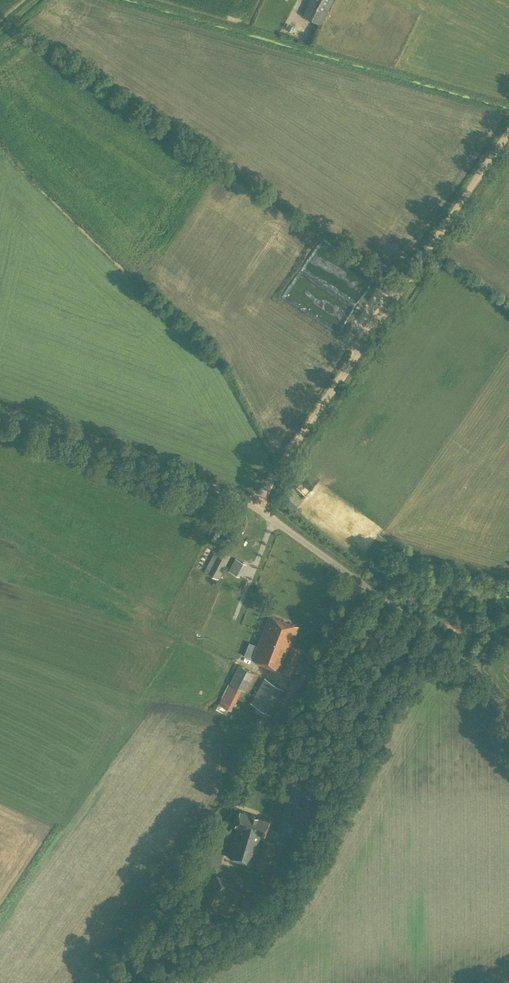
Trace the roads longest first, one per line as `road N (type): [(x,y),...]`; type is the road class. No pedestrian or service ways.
road 1 (unclassified): [(508,714),(453,651),(255,506),(0,408)]
road 2 (track): [(113,982),(362,582)]
road 3 (track): [(255,506),(508,132)]

